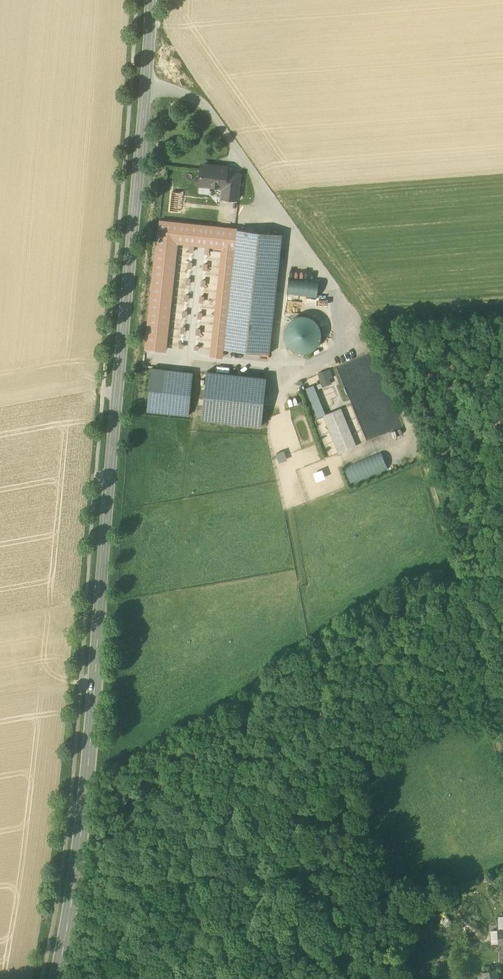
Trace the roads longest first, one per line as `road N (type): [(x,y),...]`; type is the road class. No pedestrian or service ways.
road 1 (secondary): [(151,0),(90,769),(57,978)]
road 2 (track): [(502,753),(451,543),(387,366),(256,175)]

